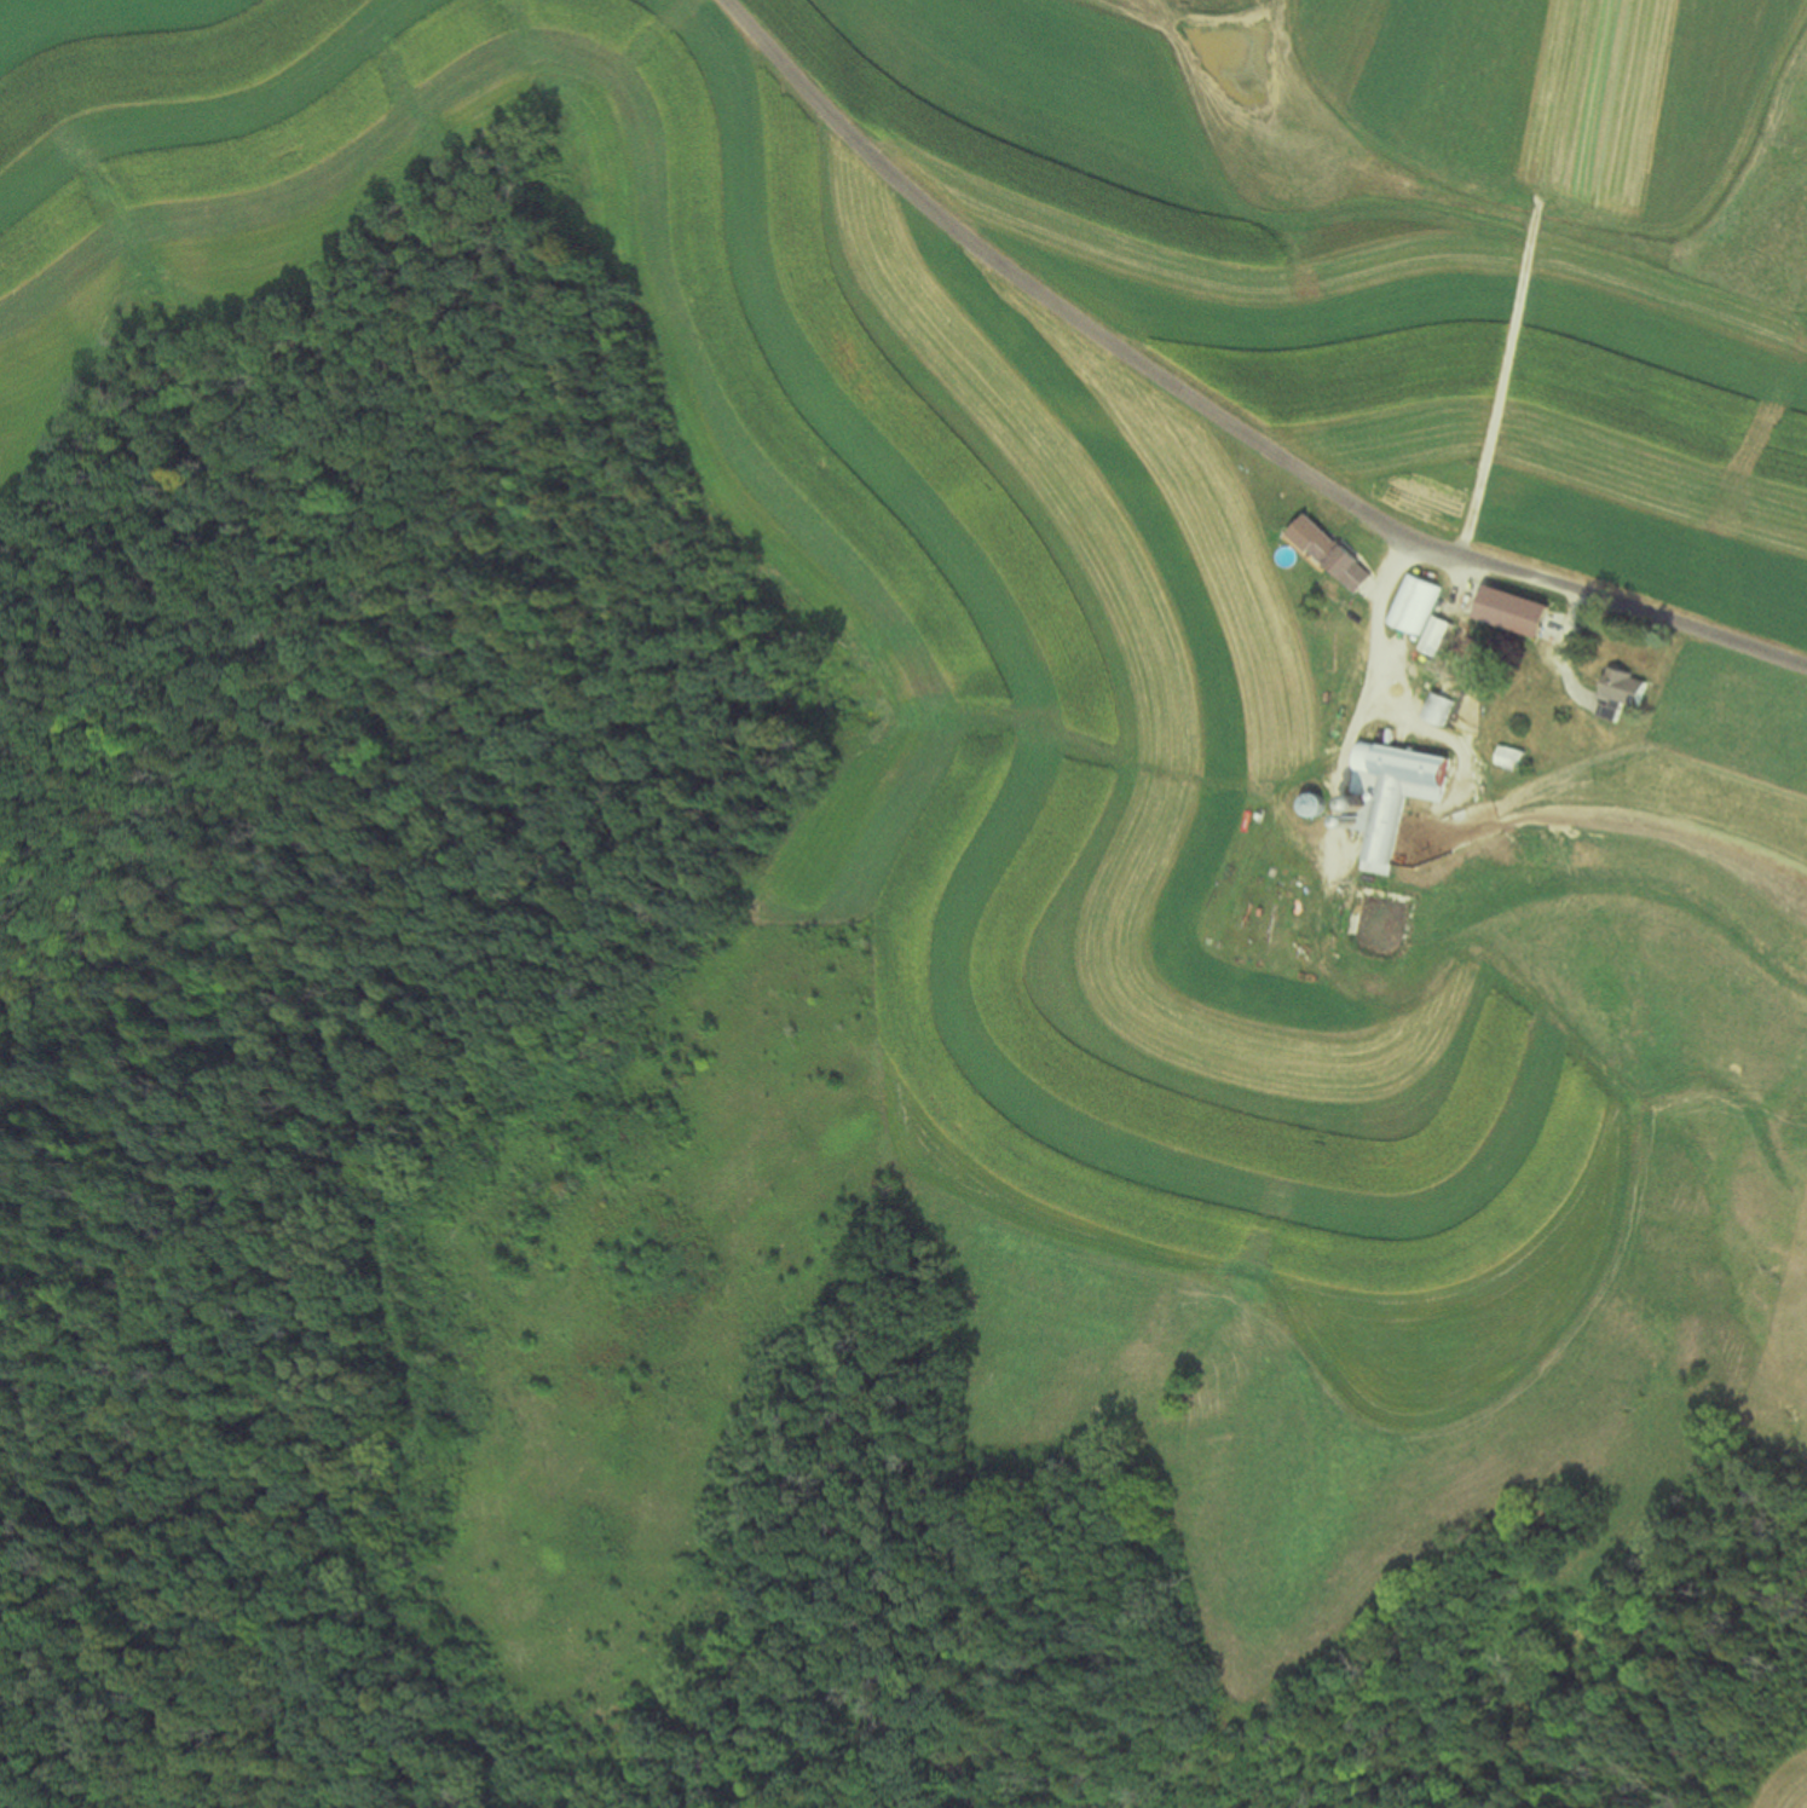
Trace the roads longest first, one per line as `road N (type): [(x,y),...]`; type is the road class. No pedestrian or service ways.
road 1 (residential): [(1806,672),(1468,565),(1386,526),(1081,329),(873,168),(718,0)]

